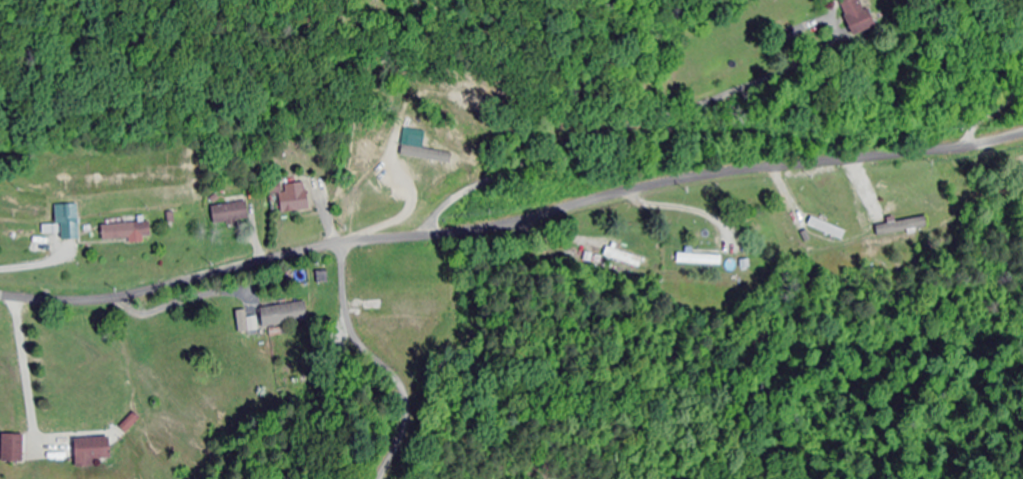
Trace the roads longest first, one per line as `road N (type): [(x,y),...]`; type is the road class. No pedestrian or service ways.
road 1 (residential): [(0,296),(114,298),(327,245),(483,225),(674,180),(1022,134)]

